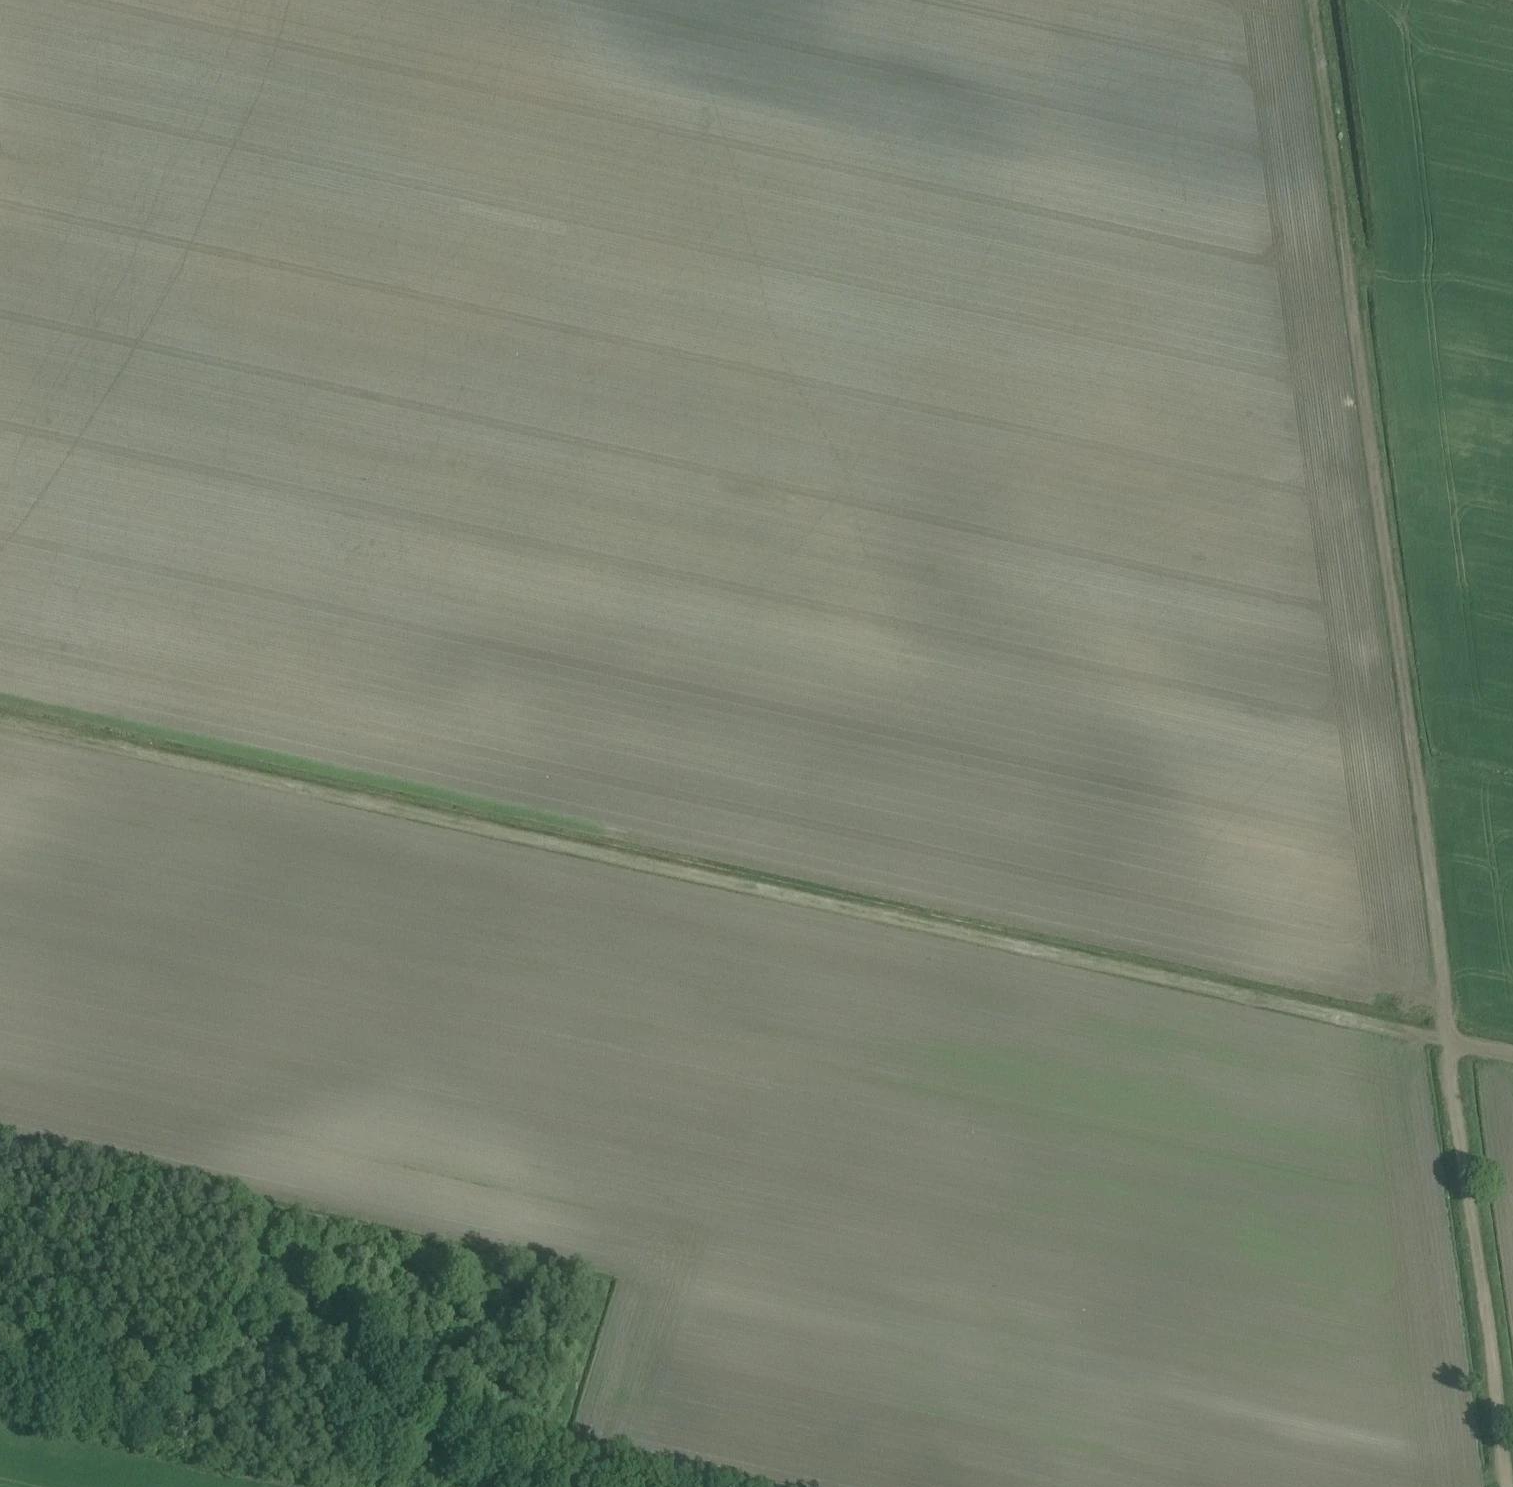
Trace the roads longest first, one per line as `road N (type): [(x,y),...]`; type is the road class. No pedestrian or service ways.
road 1 (track): [(1311,0),(1512,1486)]

